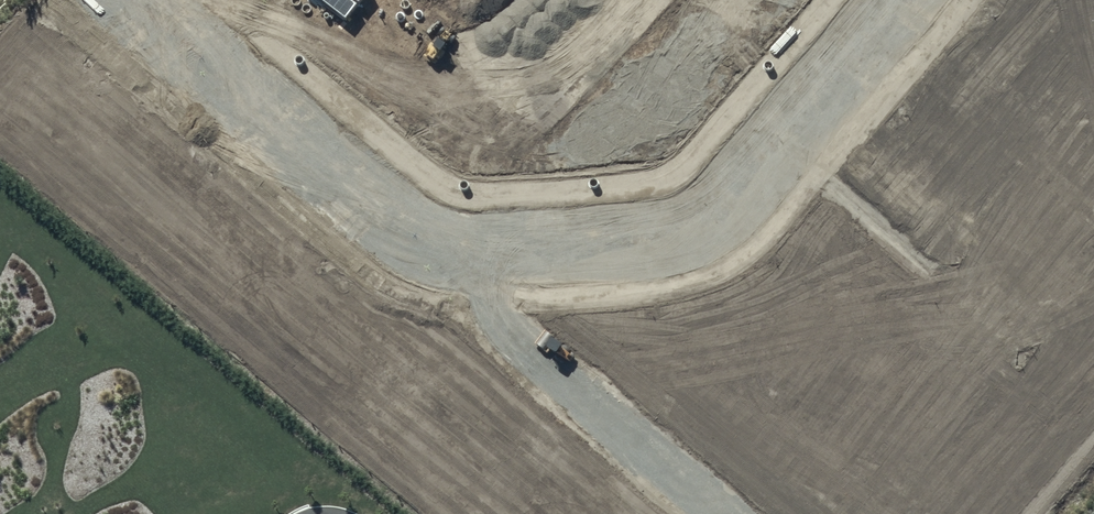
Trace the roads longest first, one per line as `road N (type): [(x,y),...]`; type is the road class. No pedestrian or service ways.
road 1 (residential): [(136,0),(398,226),(440,247),(528,249),(655,241),(725,209),(903,0)]
road 2 (unknown): [(478,248),(497,310),(520,344),(720,513)]

